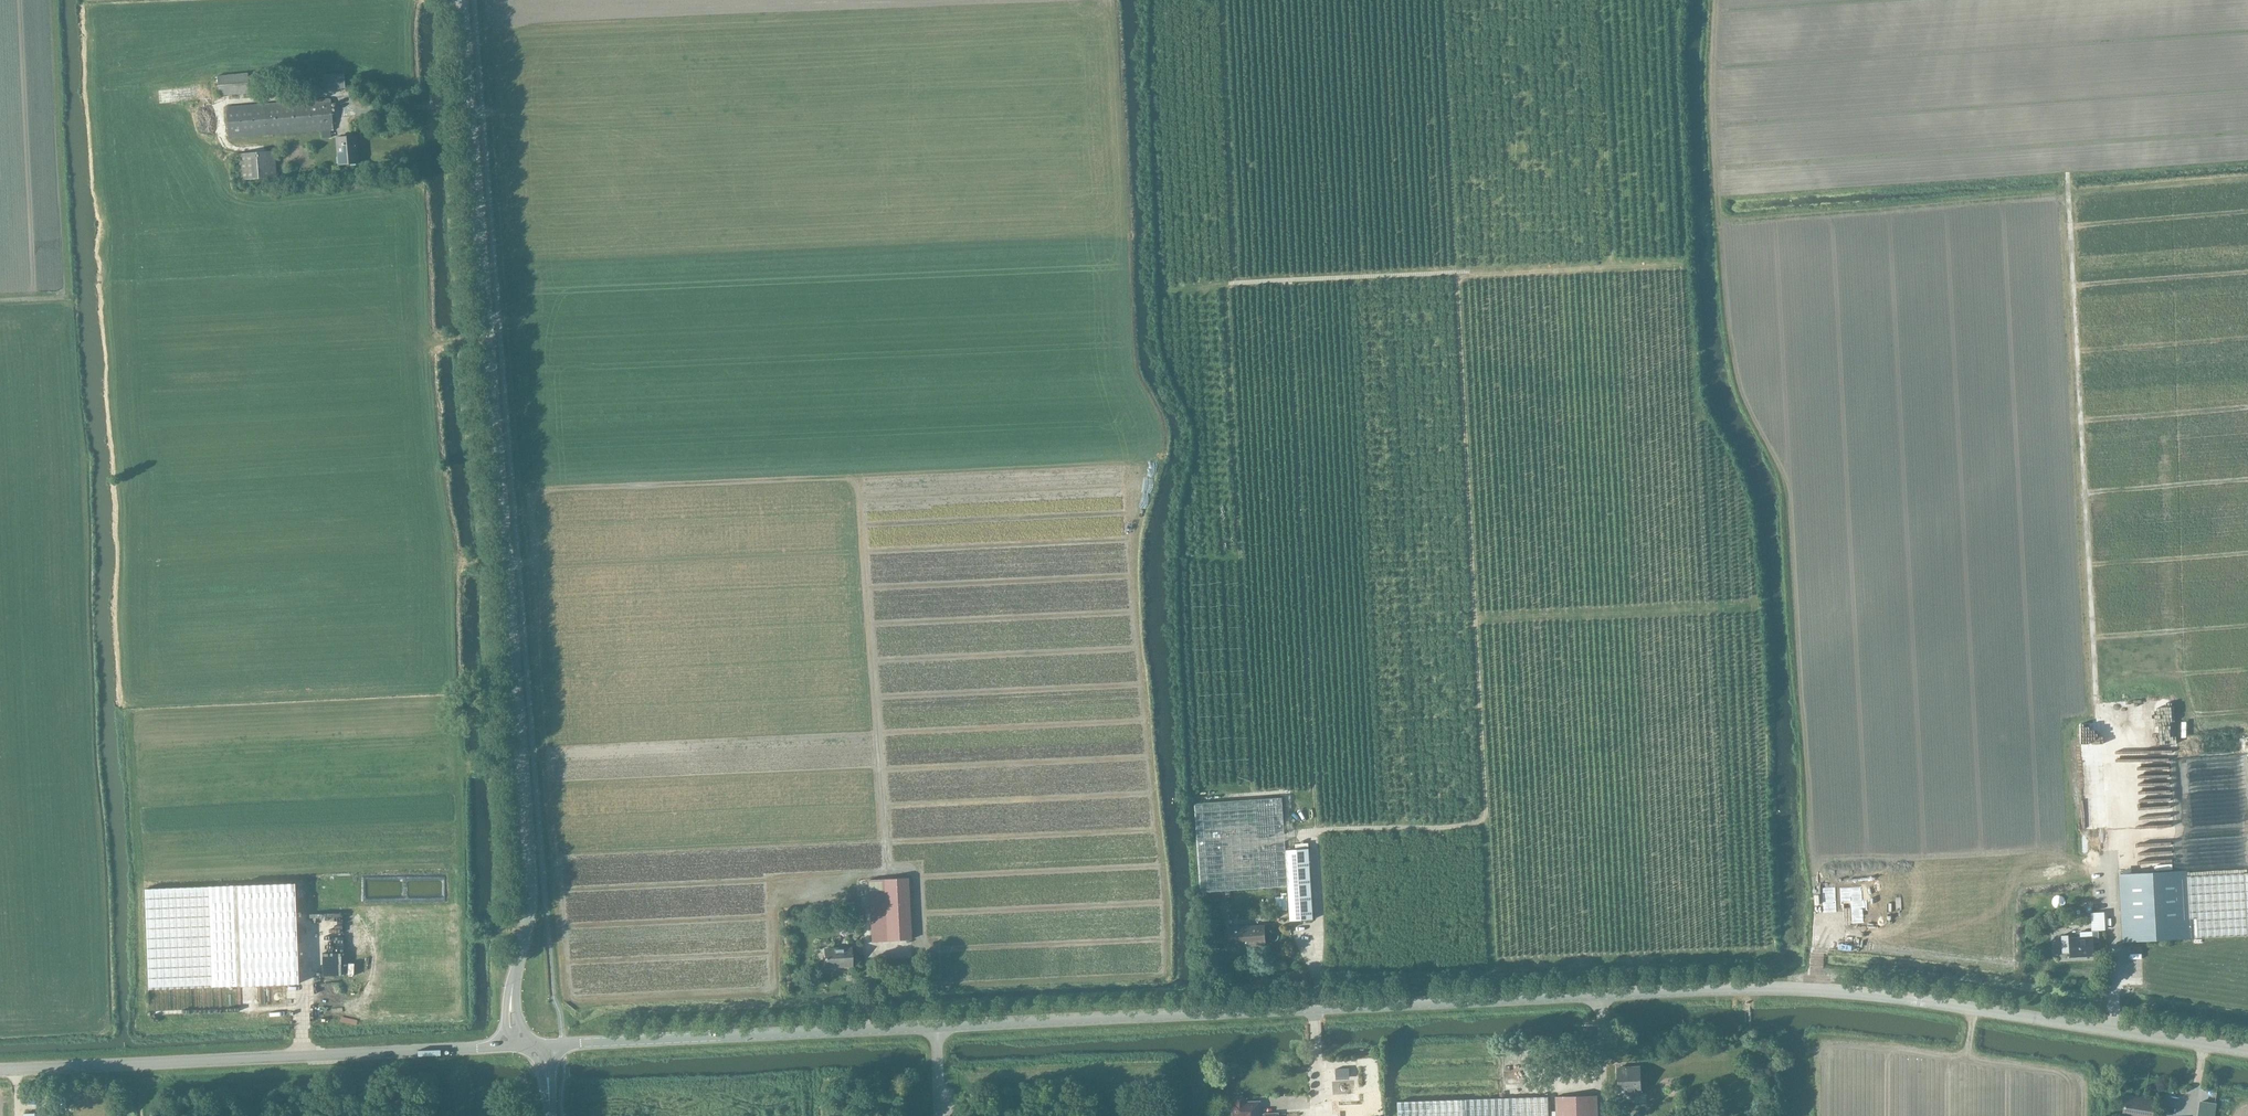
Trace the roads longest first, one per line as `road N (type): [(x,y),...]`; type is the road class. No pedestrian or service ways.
road 1 (unclassified): [(545,1046),(1807,995),(2247,1051)]
road 2 (unclassified): [(459,0),(531,904),(510,1000),(512,1048)]
road 3 (unclassified): [(0,1071),(512,1048)]

